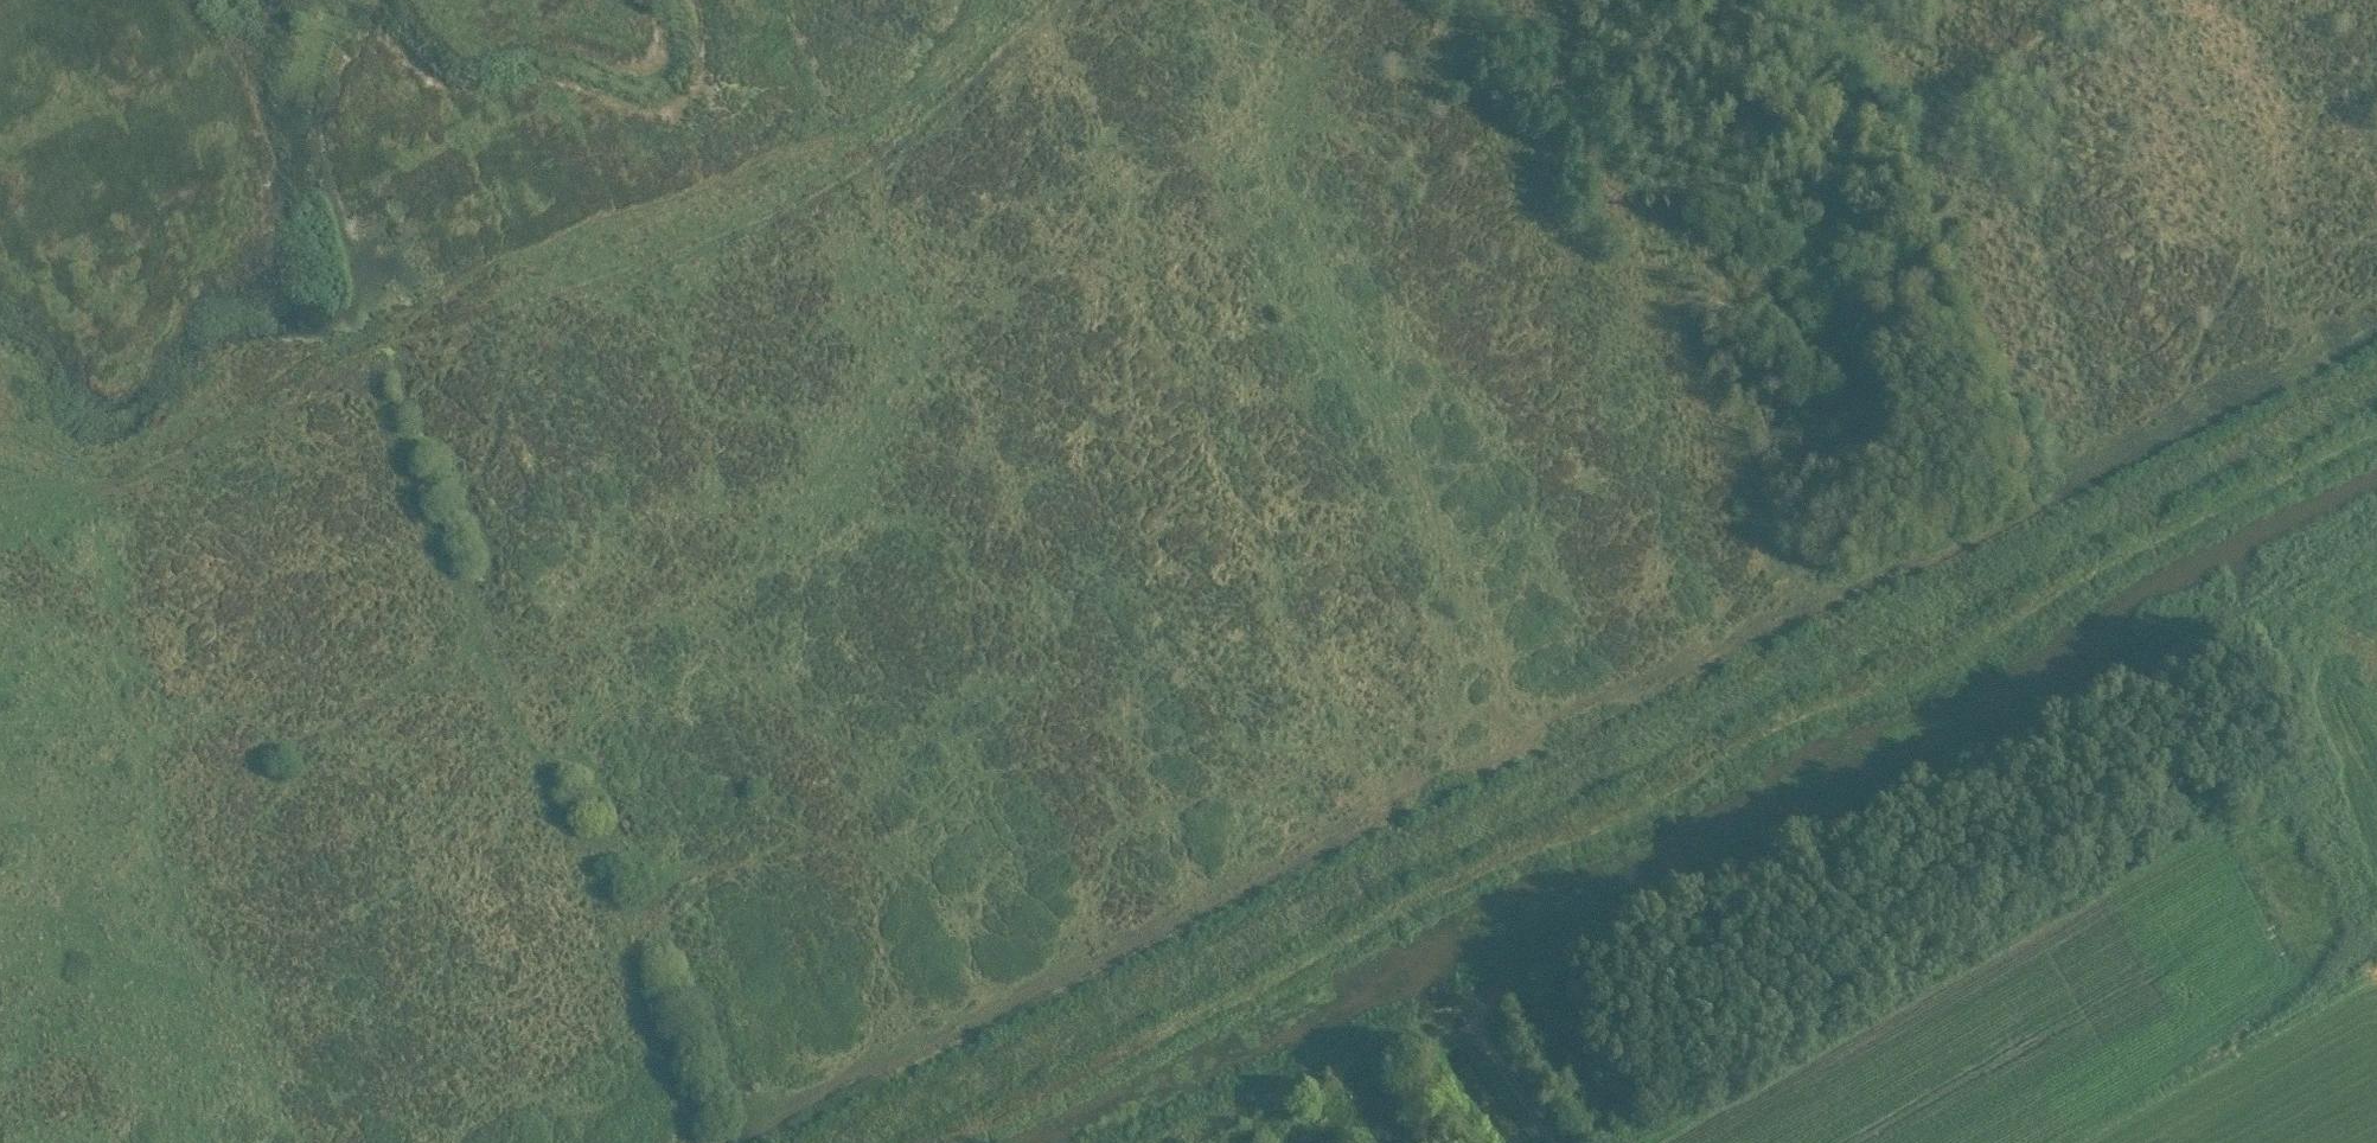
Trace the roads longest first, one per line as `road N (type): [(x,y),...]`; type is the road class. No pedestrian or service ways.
road 1 (track): [(960,1142),(1843,698),(2376,442)]
road 2 (track): [(1556,1142),(1474,1031),(1453,1031),(1436,1043),(1432,1062),(1484,1142)]
road 3 (track): [(1197,1142),(1415,1040),(1436,1043)]

